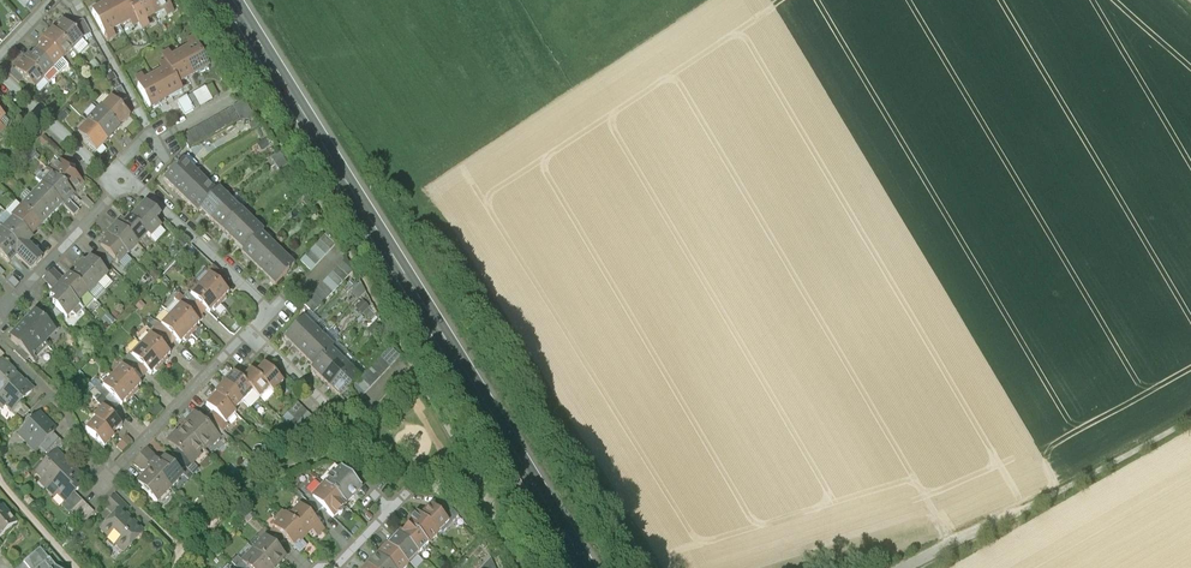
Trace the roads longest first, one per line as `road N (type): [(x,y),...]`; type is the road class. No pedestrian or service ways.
road 1 (primary): [(233,0),(586,567)]
road 2 (track): [(1190,419),(905,567)]
road 3 (residential): [(249,329),(107,478)]
road 4 (residential): [(272,305),(134,175)]
road 5 (residential): [(120,187),(0,321)]
road 6 (residential): [(109,174),(0,78)]
road 7 (residential): [(249,329),(347,420)]

